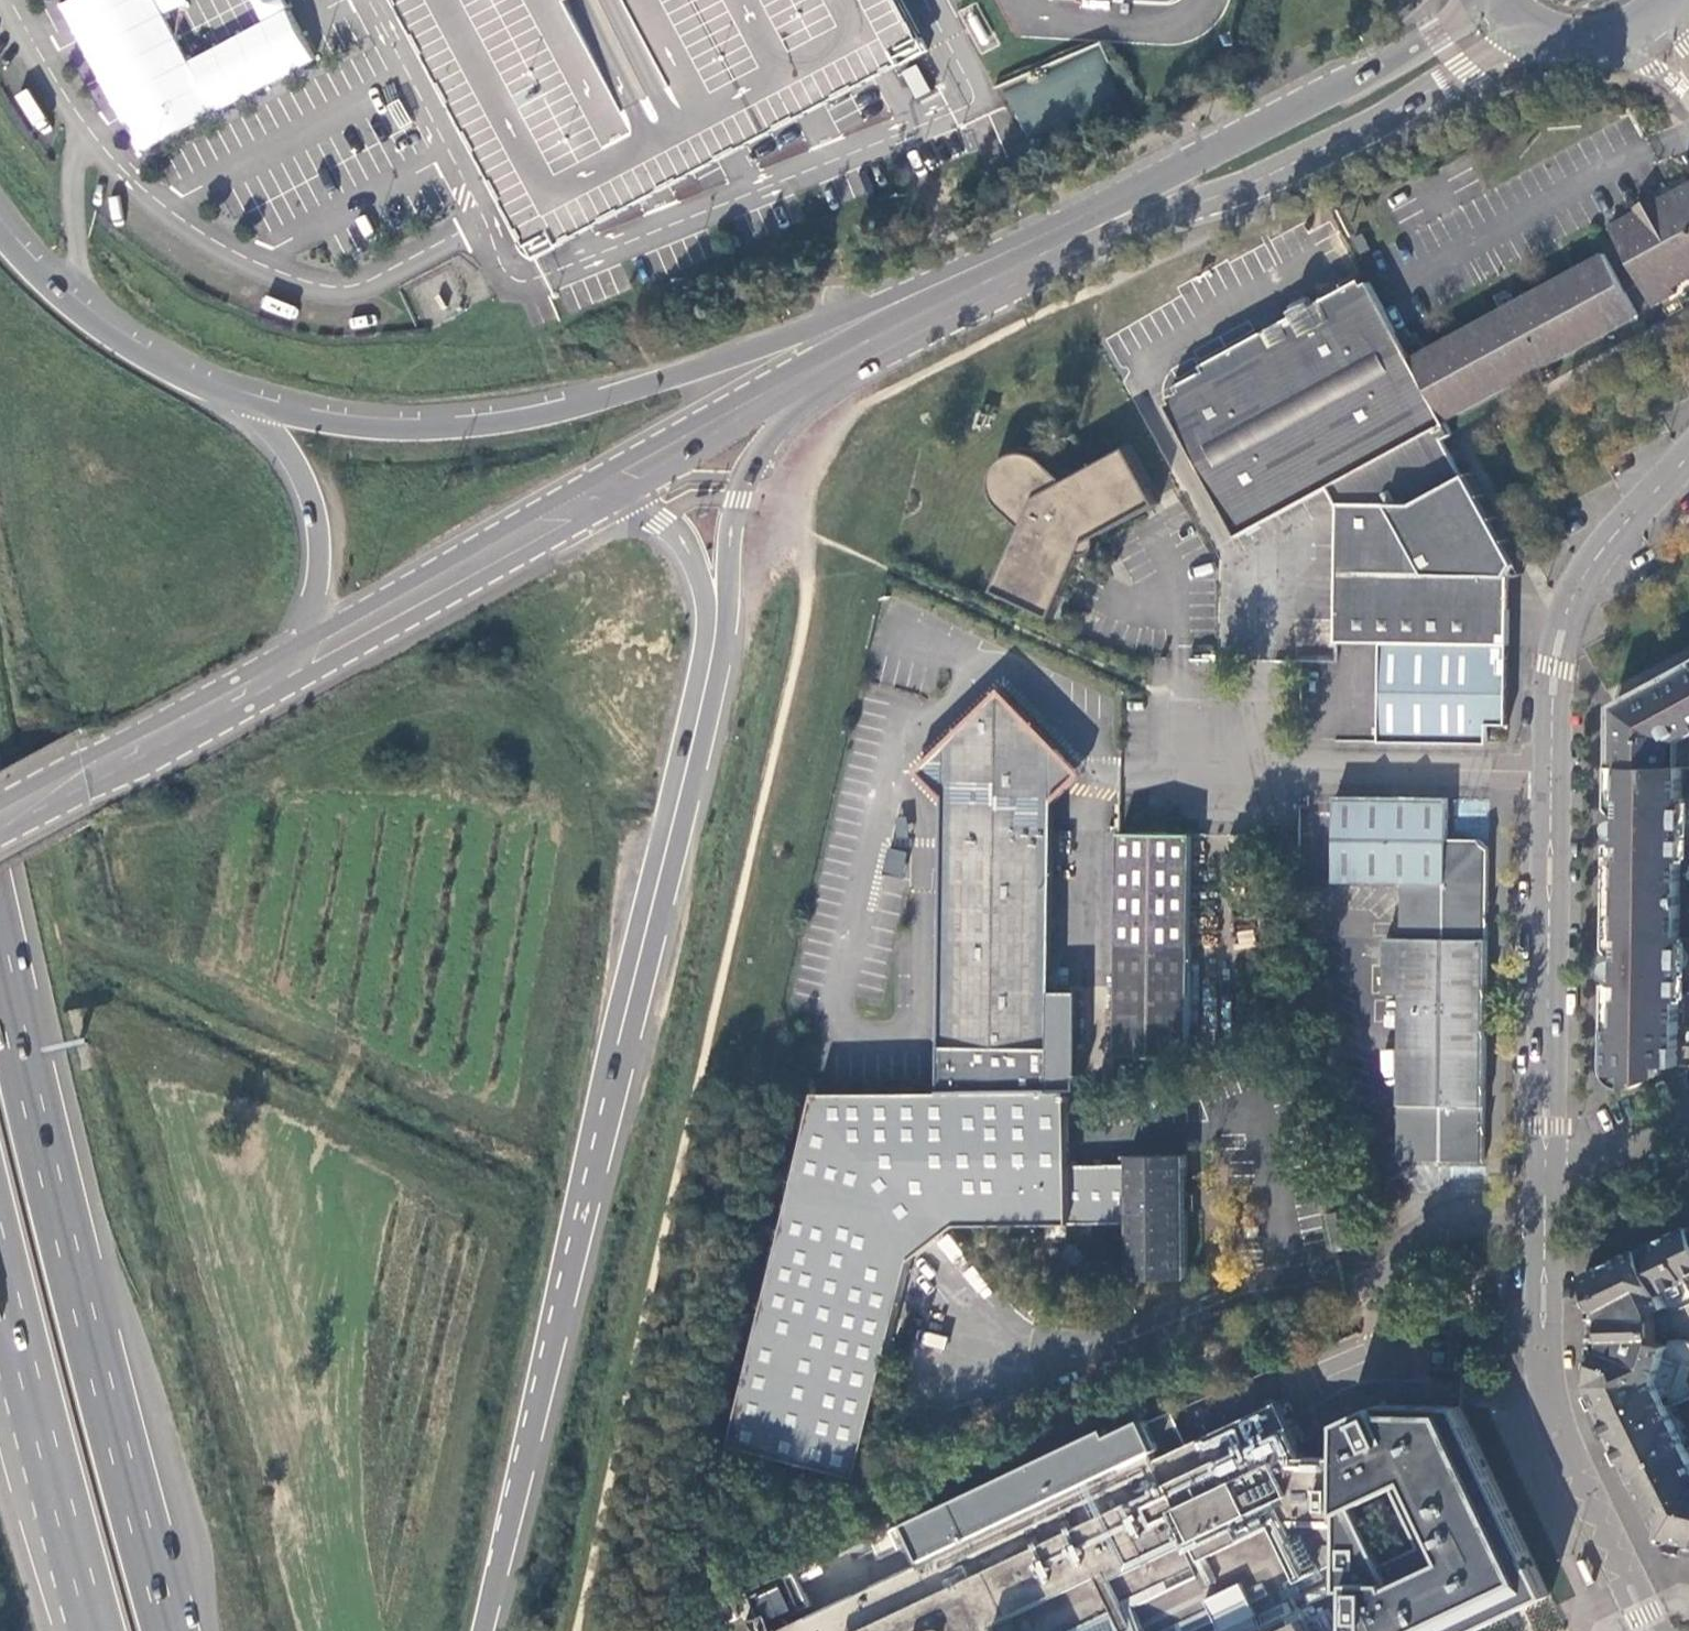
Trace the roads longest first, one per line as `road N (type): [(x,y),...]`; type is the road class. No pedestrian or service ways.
road 1 (trunk): [(1126,199),(821,323),(540,417),(403,430),(235,401)]
road 2 (secondary): [(843,373),(1025,279),(1323,149),(1535,31)]
road 3 (tertiary): [(1688,455),(1603,550),(1559,614),(1549,726),(1545,1169)]
road 4 (trunk): [(168,1630),(0,965)]
road 5 (trunk): [(644,988),(725,664),(741,499),(786,422),(843,373)]
road 6 (trunk): [(485,1630),(644,988)]
road 7 (secondary): [(1126,199),(557,498)]
road 8 (secondary): [(170,747),(632,497)]
road 9 (trunk): [(644,988),(705,601),(687,543),(632,497)]
road 10 (tertiary): [(1545,1169),(1548,1392),(1652,1630)]
road 11 (trunk): [(0,1237),(106,1630)]
road 12 (secondary): [(1472,0),(1374,71),(1126,199)]
road 13 (trunk): [(235,401),(99,325),(0,229)]
road 14 (secondary): [(557,498),(310,637)]
road 15 (trunk): [(310,637),(322,563),(308,483),(292,456),(235,401)]
road 16 (secondary): [(310,637),(89,768)]
road 17 (secondary): [(632,497),(763,412),(843,373)]
road 18 (trunk): [(170,747),(282,673),(310,637)]
road 19 (residential): [(1545,1169),(1611,1158),(1688,1120)]

